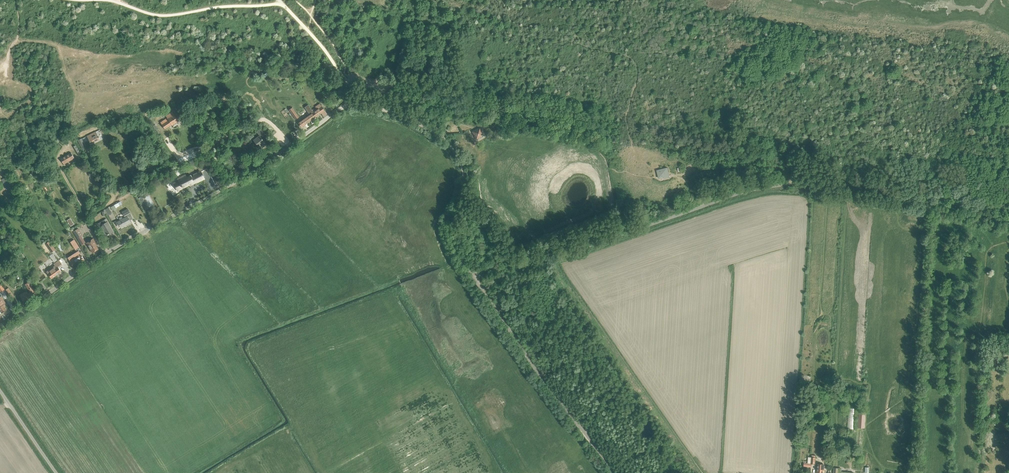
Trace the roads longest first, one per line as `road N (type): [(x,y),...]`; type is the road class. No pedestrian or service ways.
road 1 (unclassified): [(617,472),(455,248),(450,232),(463,182),(456,154),(408,118),(350,104)]
road 2 (unclassified): [(0,328),(350,104)]

